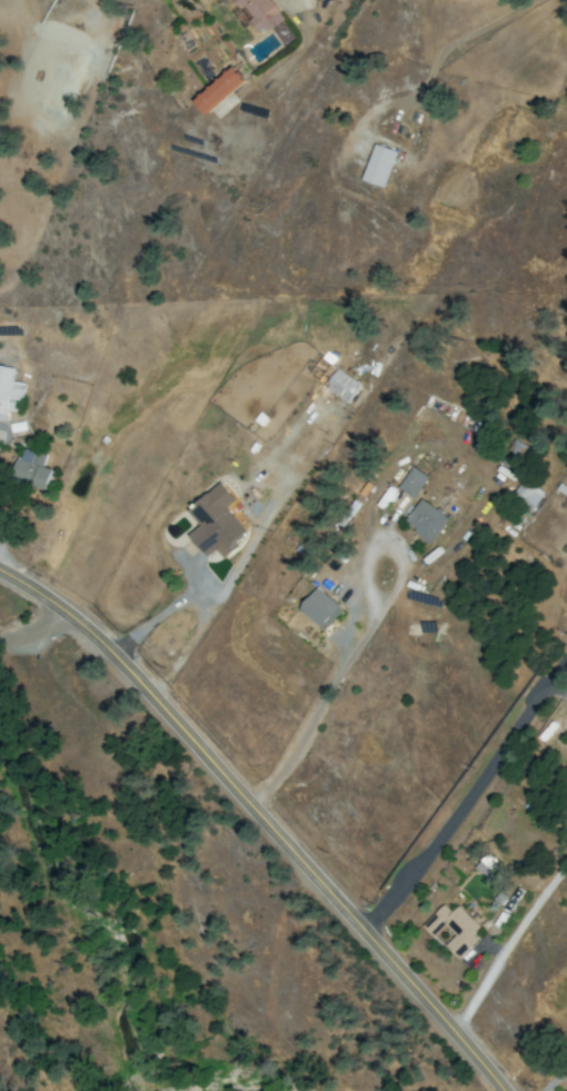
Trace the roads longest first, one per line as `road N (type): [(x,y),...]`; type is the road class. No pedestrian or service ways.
road 1 (secondary): [(0,572),(116,651),(158,693),(502,1090)]
road 2 (residential): [(366,934),(566,655)]
road 3 (residential): [(158,693),(258,538),(330,449)]
road 4 (residential): [(566,860),(452,1032)]

